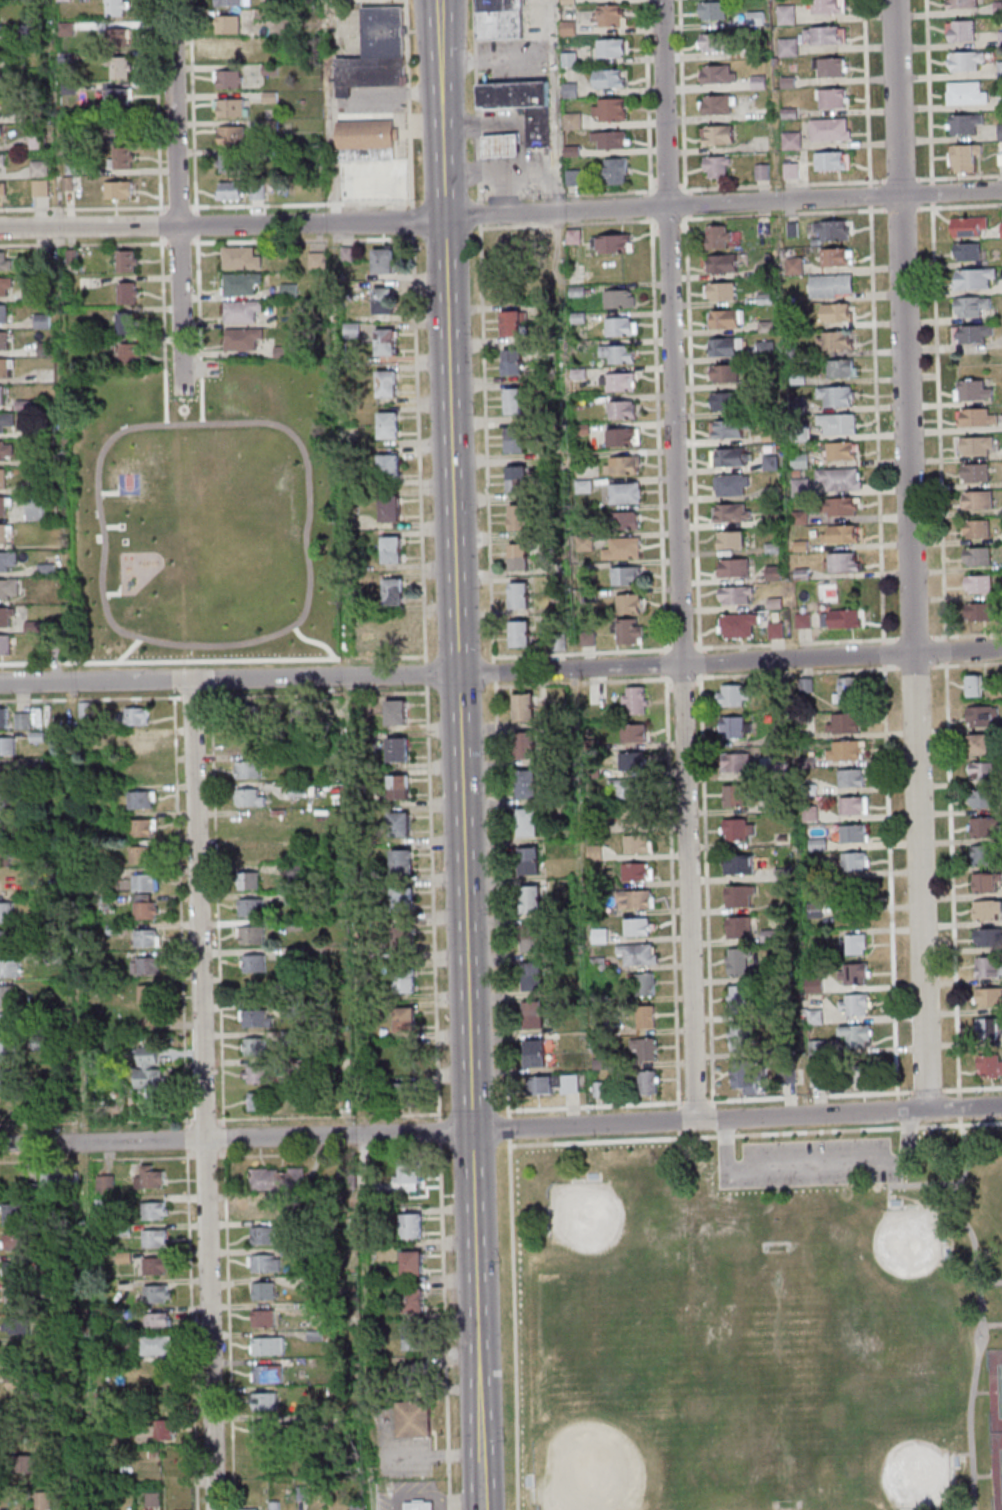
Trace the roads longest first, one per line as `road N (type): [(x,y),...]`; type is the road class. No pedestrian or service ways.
road 1 (secondary): [(482,1509),(438,2)]
road 2 (residential): [(694,1120),(661,0)]
road 3 (residential): [(1001,191),(412,222),(0,229)]
road 4 (residential): [(1001,650),(458,675),(0,683)]
road 5 (residential): [(926,1109),(899,196)]
road 6 (residential): [(214,1509),(190,680)]
road 7 (residential): [(1001,1106),(203,1140)]
road 8 (residential): [(181,393),(171,0)]
road 9 (residential): [(203,1140),(0,1145)]
road 10 (residential): [(899,196),(893,0)]

